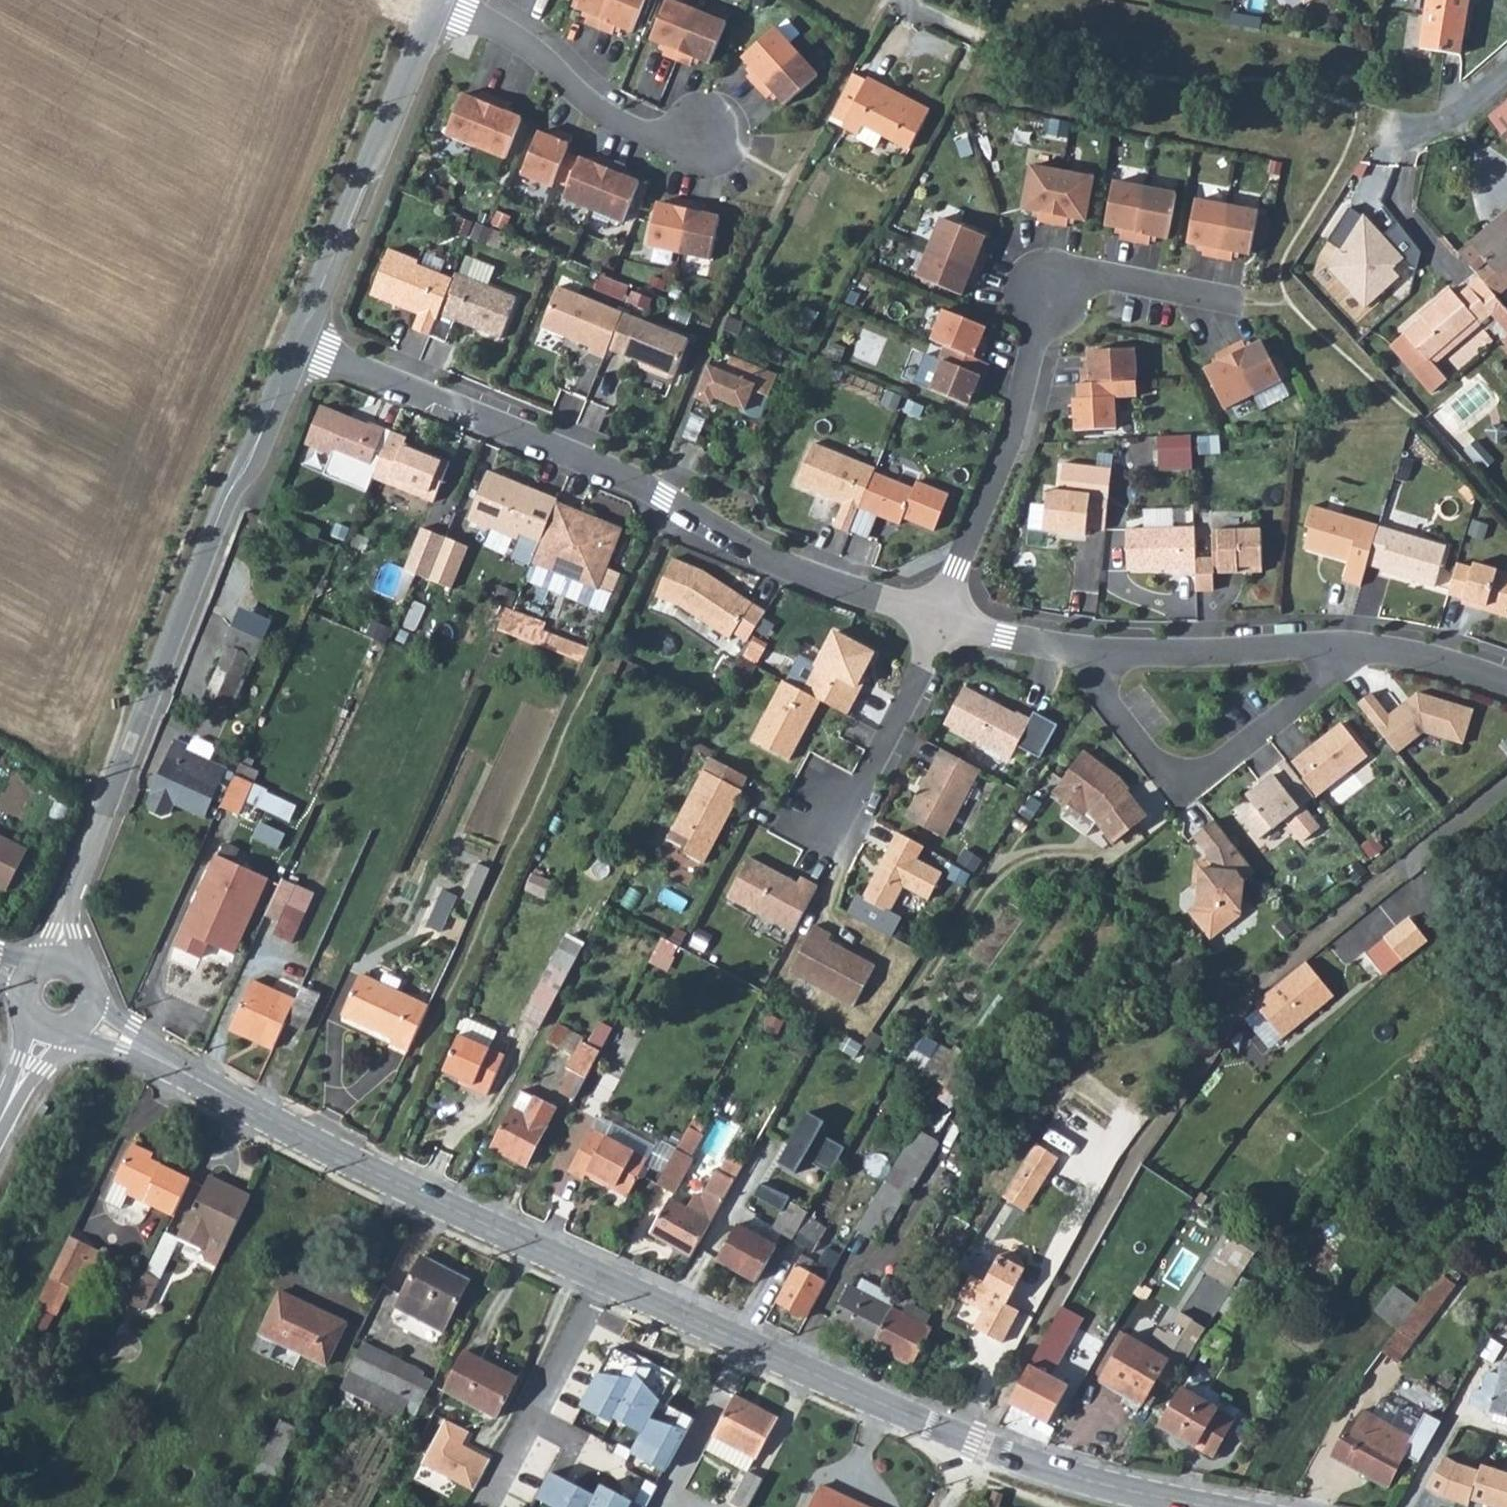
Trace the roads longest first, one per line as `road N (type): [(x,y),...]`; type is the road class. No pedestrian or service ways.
road 1 (secondary): [(1202,1506),(972,1444),(320,1151),(88,1014)]
road 2 (residential): [(297,346),(656,486),(722,536),(943,620)]
road 3 (residential): [(297,346),(228,495),(72,900),(64,957)]
road 4 (residential): [(1224,304),(1091,279),(1050,296),(1012,436),(943,620)]
road 5 (residential): [(437,0),(297,346)]
road 6 (residential): [(1103,653),(1100,694),(1161,770),(1192,779),(1331,677),(1340,650)]
road 7 (residential): [(447,0),(554,69),(625,129),(669,144),(713,140)]
road 8 (residential): [(943,620),(847,820),(823,809)]
road 9 (residential): [(1103,653),(1340,650)]
road 10 (residential): [(1340,650),(1402,656),(1506,687)]
road 11 (residential): [(943,620),(1103,653)]
road 12 (residential): [(1360,114),(1408,131),(1478,105),(1506,81)]

